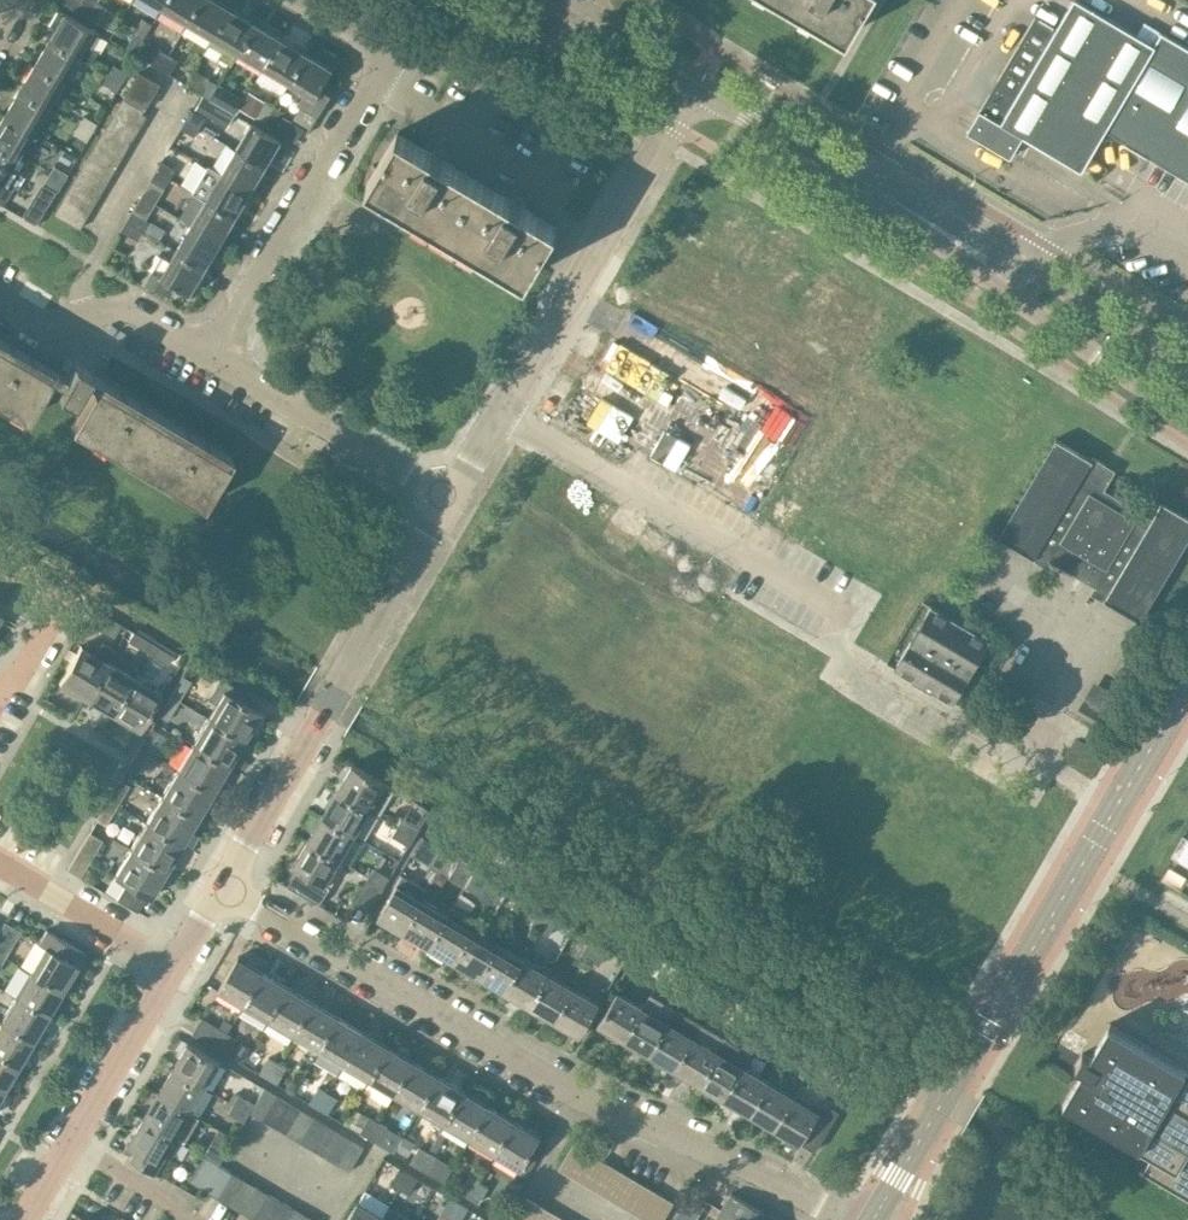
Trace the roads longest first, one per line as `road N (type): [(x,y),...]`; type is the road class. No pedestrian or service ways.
road 1 (residential): [(858,1219),(691,1140),(588,1103),(223,887)]
road 2 (tertiary): [(870,1219),(1187,688)]
road 3 (residential): [(223,887),(446,499)]
road 4 (residential): [(839,612),(506,411)]
road 5 (residential): [(506,411),(695,82)]
road 6 (residential): [(210,351),(386,57)]
road 7 (unclassified): [(956,238),(695,82)]
road 8 (unclassified): [(956,238),(1097,357),(1187,413)]
road 9 (residential): [(446,499),(210,351)]
road 10 (unclassified): [(1187,361),(956,238)]
road 11 (residential): [(210,351),(130,313),(66,323),(0,287)]
road 12 (residential): [(556,191),(409,104),(386,57)]
road 13 (residential): [(177,967),(0,865)]
road 14 (residential): [(73,1141),(177,967)]
road 15 (unclassified): [(695,82),(575,9)]
road 16 (residential): [(183,1219),(170,1201),(73,1141)]
road 17 (residential): [(0,695),(13,686),(68,591)]

